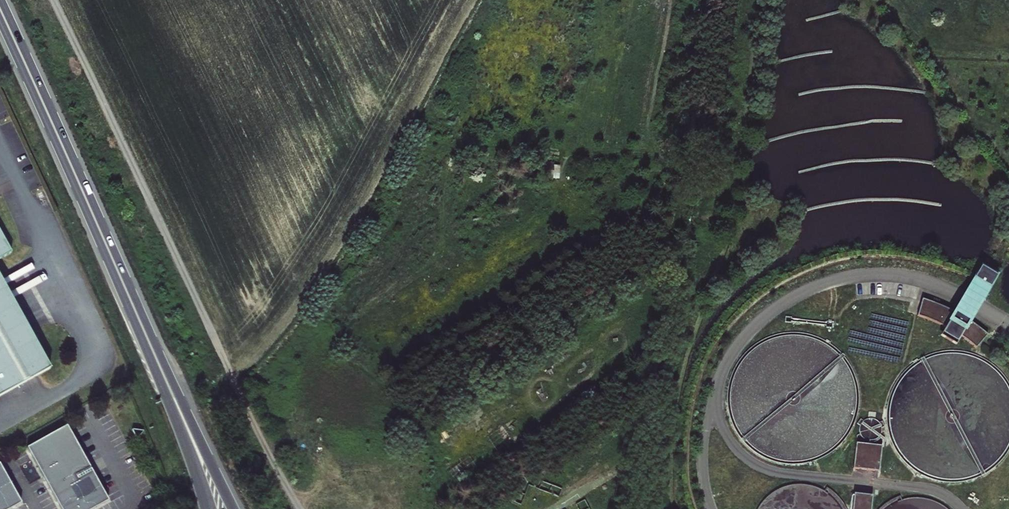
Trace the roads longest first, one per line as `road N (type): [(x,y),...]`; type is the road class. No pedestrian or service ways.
road 1 (track): [(54,0),(246,408),(303,508)]
road 2 (primary): [(145,333),(0,10)]
road 3 (primary): [(233,508),(145,333)]
road 4 (primary): [(145,333),(208,508)]

